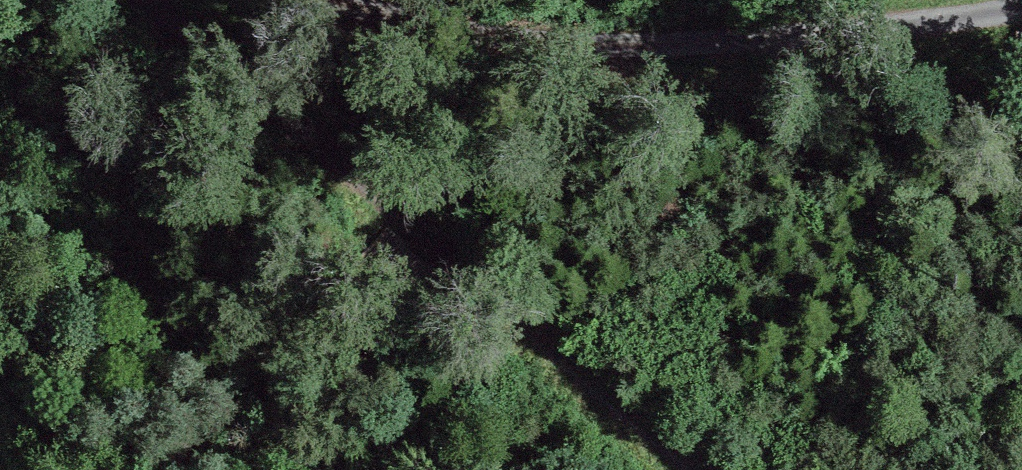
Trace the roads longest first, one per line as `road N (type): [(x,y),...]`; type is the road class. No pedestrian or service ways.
road 1 (track): [(324,0),(685,38),(1021,6)]
road 2 (track): [(147,0),(379,241),(632,469)]

